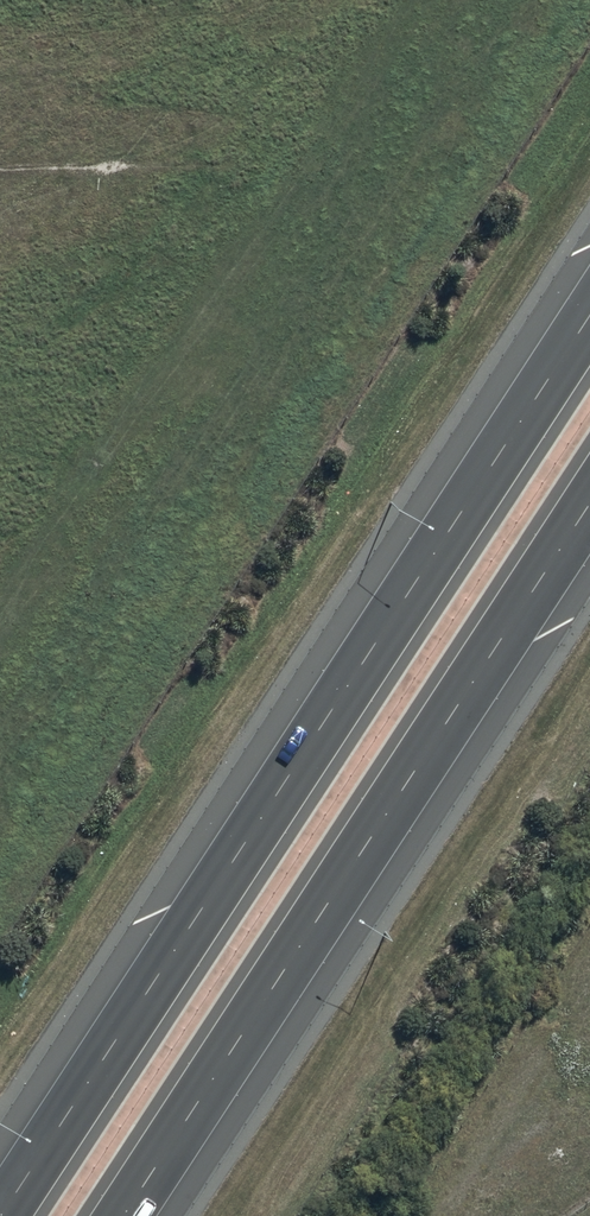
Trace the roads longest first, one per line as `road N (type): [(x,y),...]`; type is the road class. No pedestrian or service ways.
road 1 (motorway): [(2,1215),(589,317)]
road 2 (motorway): [(589,504),(124,1215)]

